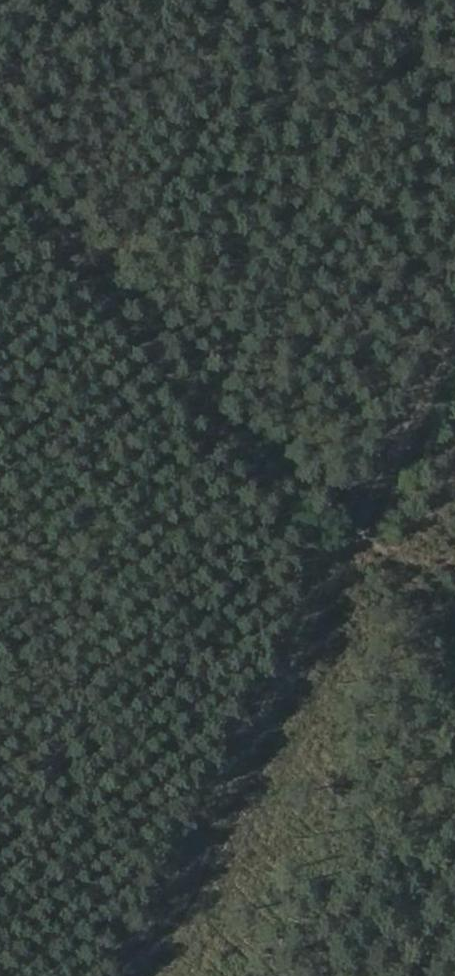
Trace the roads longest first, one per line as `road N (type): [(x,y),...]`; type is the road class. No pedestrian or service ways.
road 1 (track): [(136,975),(454,372)]
road 2 (track): [(0,137),(275,453),(348,575)]

